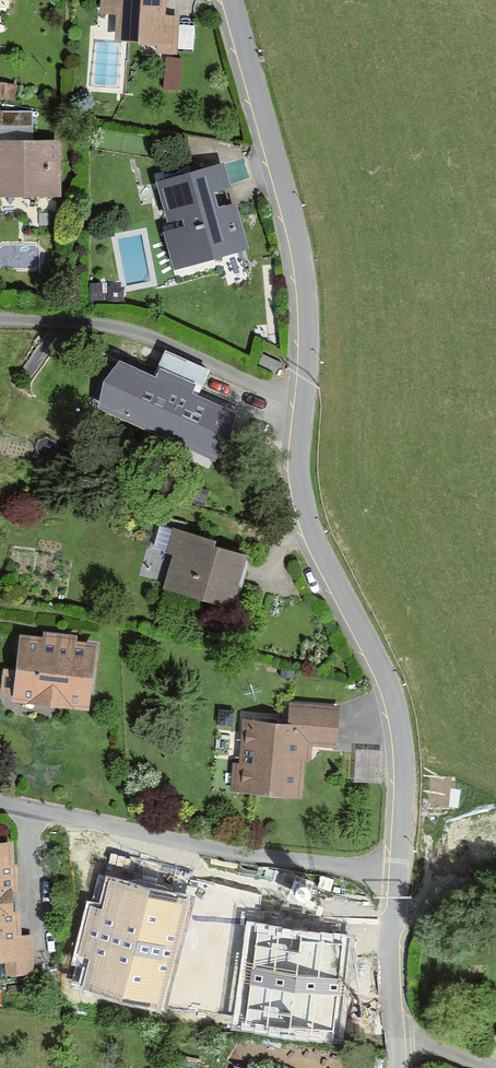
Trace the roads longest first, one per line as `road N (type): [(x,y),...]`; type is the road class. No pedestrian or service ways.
road 1 (residential): [(395,875),(400,716),(309,533),(297,470),(305,316),(298,244),(229,0)]
road 2 (residential): [(0,807),(268,864),(395,875)]
road 3 (residential): [(390,1039),(395,875)]

